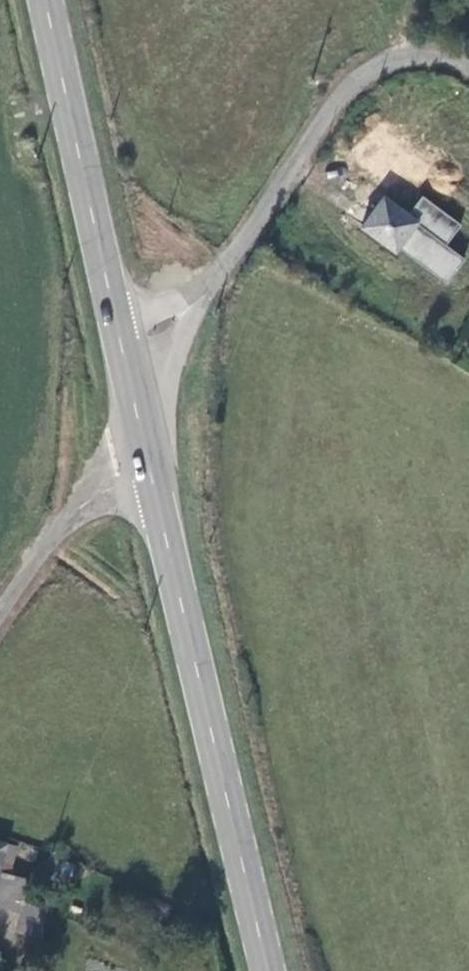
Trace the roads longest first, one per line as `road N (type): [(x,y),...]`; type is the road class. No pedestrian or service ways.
road 1 (secondary): [(134,415),(269,970)]
road 2 (unclassified): [(134,415),(166,347),(246,247),(353,83),(413,56),(468,64)]
road 3 (secondary): [(44,0),(134,415)]
road 4 (unclassified): [(0,614),(114,456),(134,415)]

